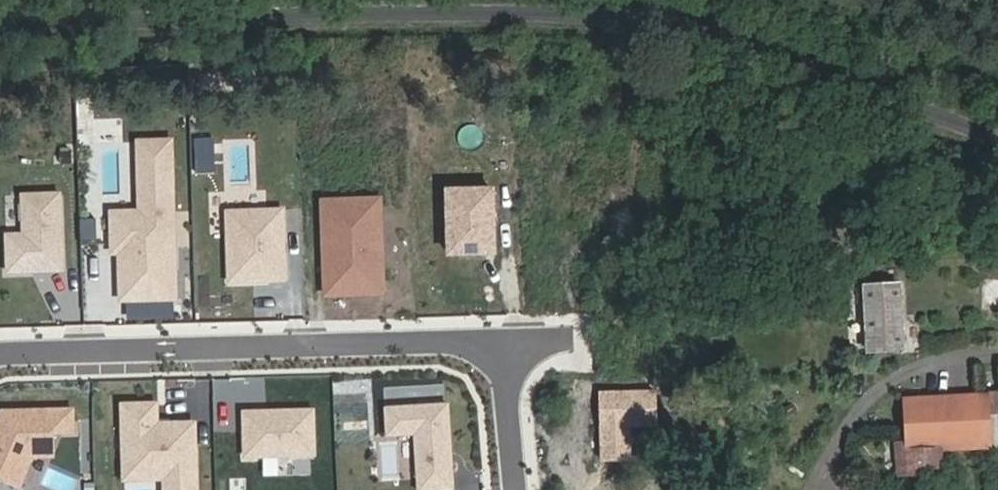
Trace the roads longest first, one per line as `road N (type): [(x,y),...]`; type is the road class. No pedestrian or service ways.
road 1 (unclassified): [(0,26),(483,8),(653,16),(997,139)]
road 2 (residential): [(501,348),(0,358)]
road 3 (residential): [(514,489),(501,348)]

